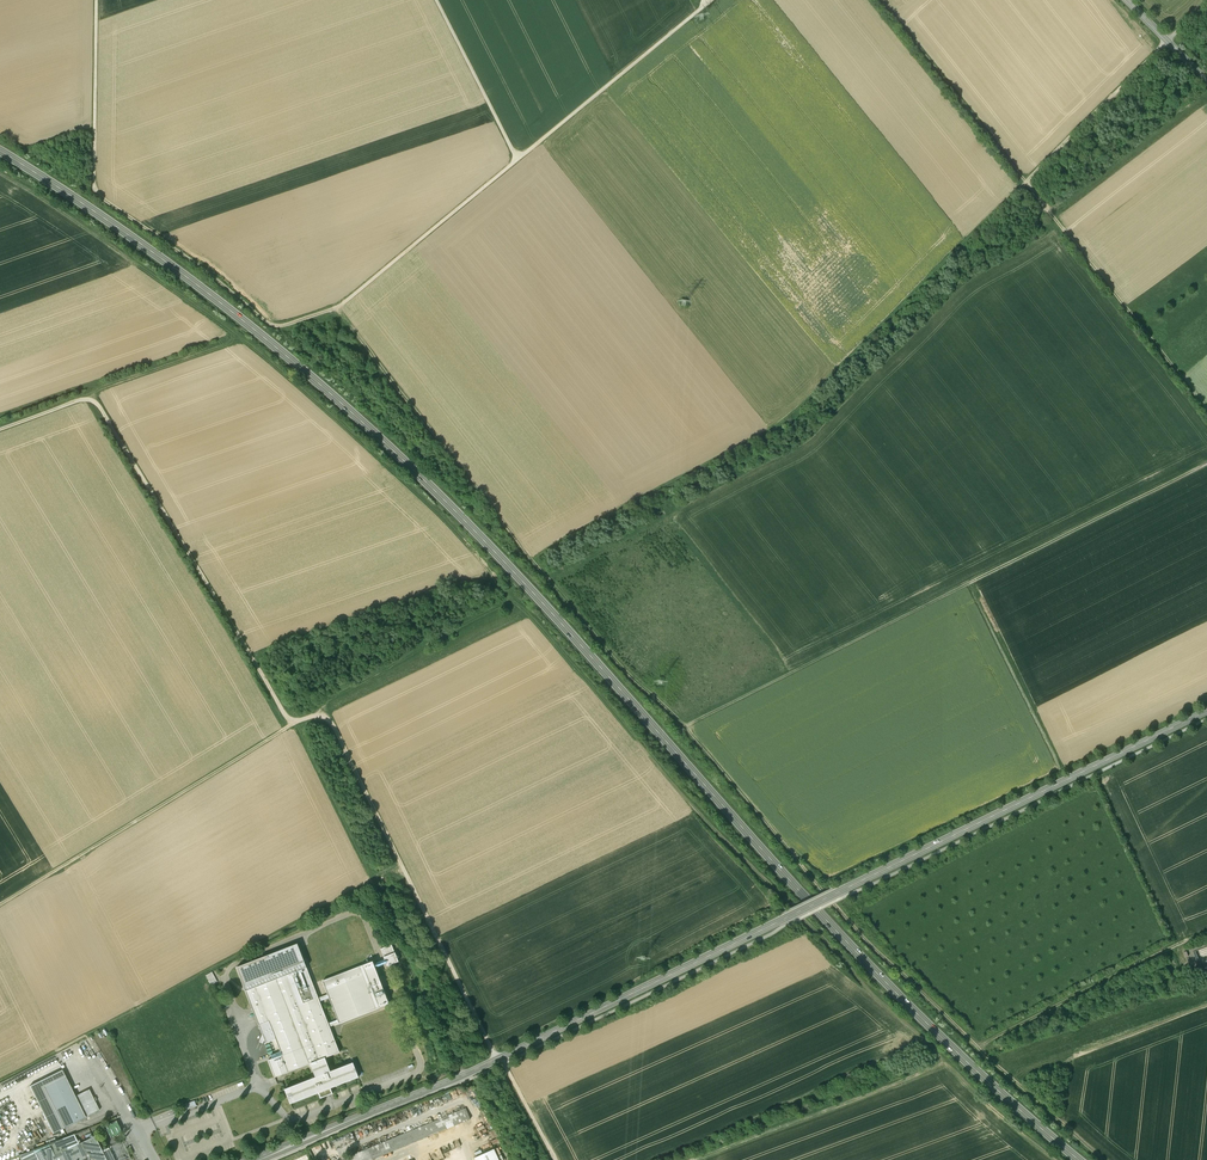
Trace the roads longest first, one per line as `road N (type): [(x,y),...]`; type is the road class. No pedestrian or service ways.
road 1 (primary): [(1080,1159),(824,919),(525,584),(404,462),(194,283),(0,151)]
road 2 (track): [(1061,1159),(881,1002),(688,805),(437,515),(240,340),(91,400)]
road 3 (tertiary): [(255,1159),(464,1075),(1206,711)]
road 4 (track): [(530,558),(792,415),(1206,0)]
road 5 (track): [(335,308),(602,647),(685,727),(870,940)]
road 6 (track): [(0,430),(95,402),(292,724),(370,880)]
road 7 (track): [(1206,465),(685,727)]
road 8 (track): [(1060,225),(947,298),(808,440),(599,549)]
road 9 (track): [(881,0),(1206,409)]
road 10 (track): [(96,0),(96,194),(272,326),(335,308)]
road 11 (track): [(403,861),(0,1082)]
road 12 (track): [(496,1059),(370,794),(329,718),(318,714)]
road 13 (track): [(318,714),(277,727),(0,902)]
road 14 (track): [(1103,1159),(870,940)]
road 15 (track): [(240,340),(0,174)]
road 16 (track): [(542,572),(326,699),(318,714)]
road 17 (track): [(697,1159),(943,1061)]
road 18 (track): [(982,1050),(1206,935)]
road 19 (track): [(706,4),(517,160)]
road 20 (track): [(335,308),(517,160)]
road 21 (track): [(436,0),(517,160)]
road 22 (unclassified): [(158,1159),(96,1046)]

